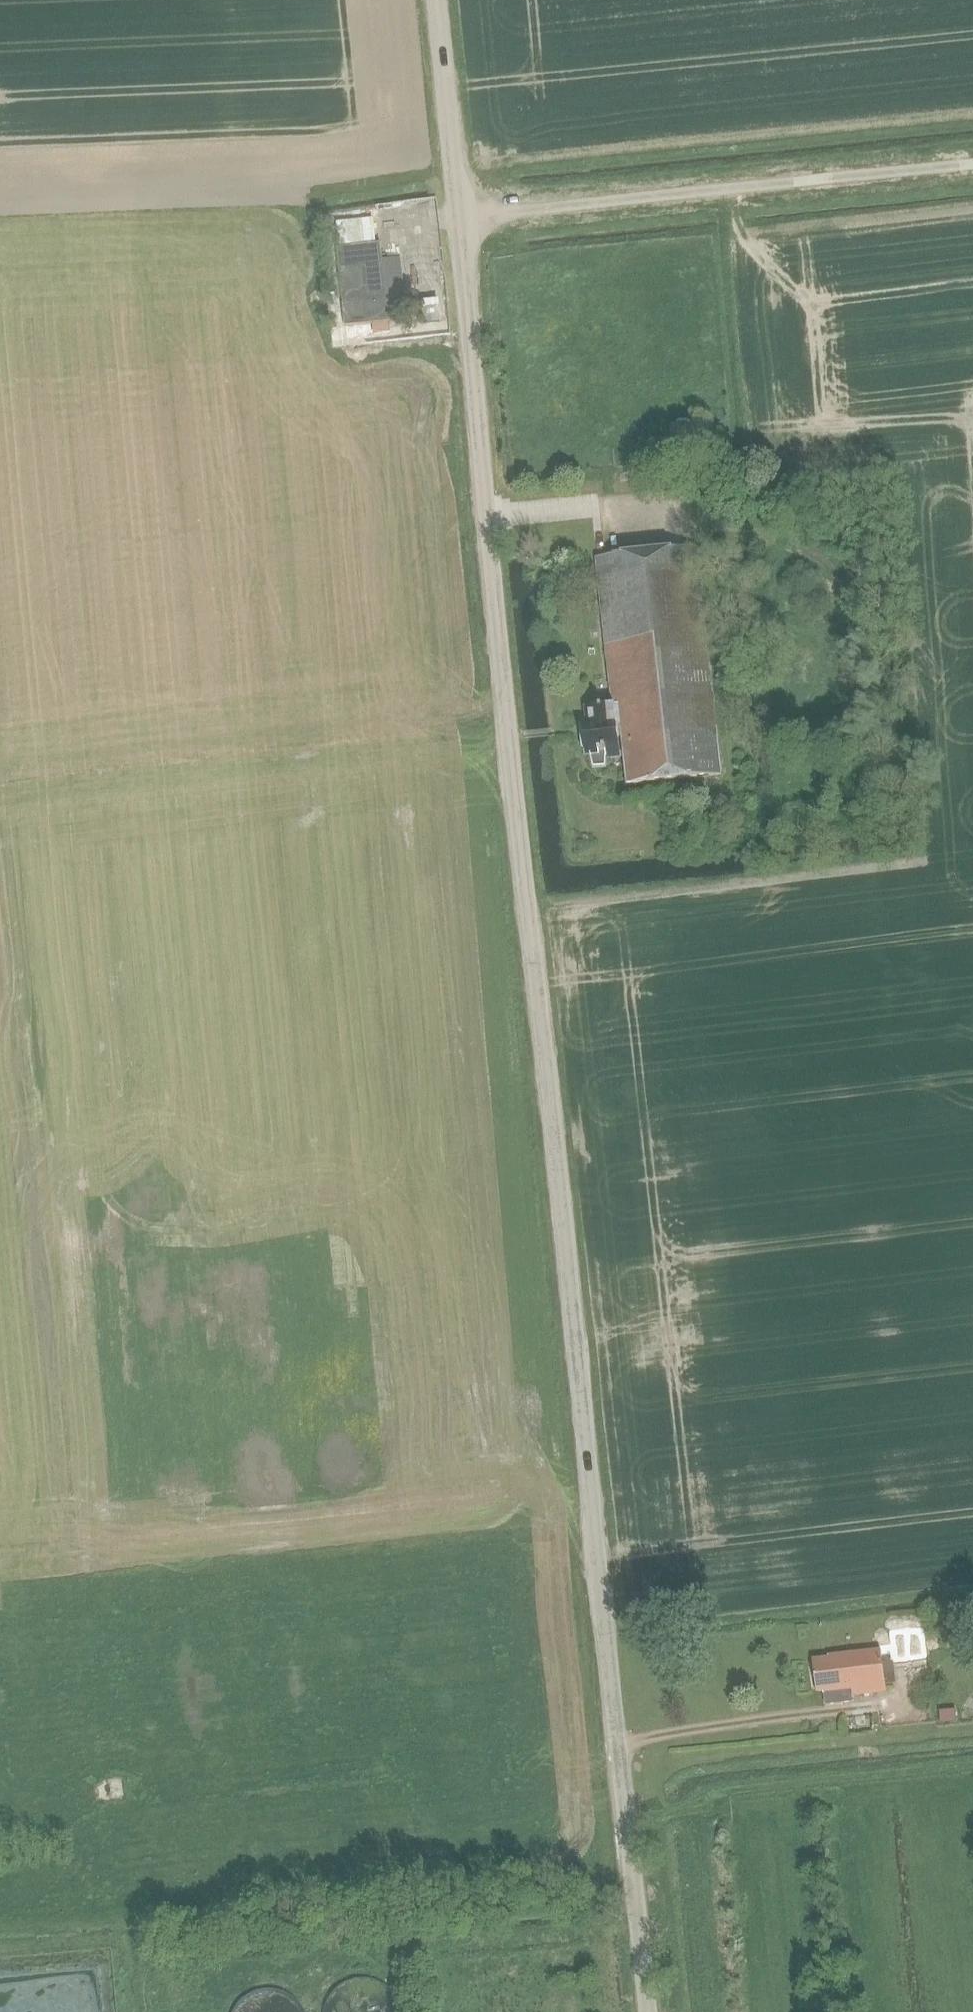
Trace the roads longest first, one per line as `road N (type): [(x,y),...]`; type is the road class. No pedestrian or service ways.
road 1 (tertiary): [(645,2011),(484,515),(438,0)]
road 2 (track): [(460,219),(972,166)]

